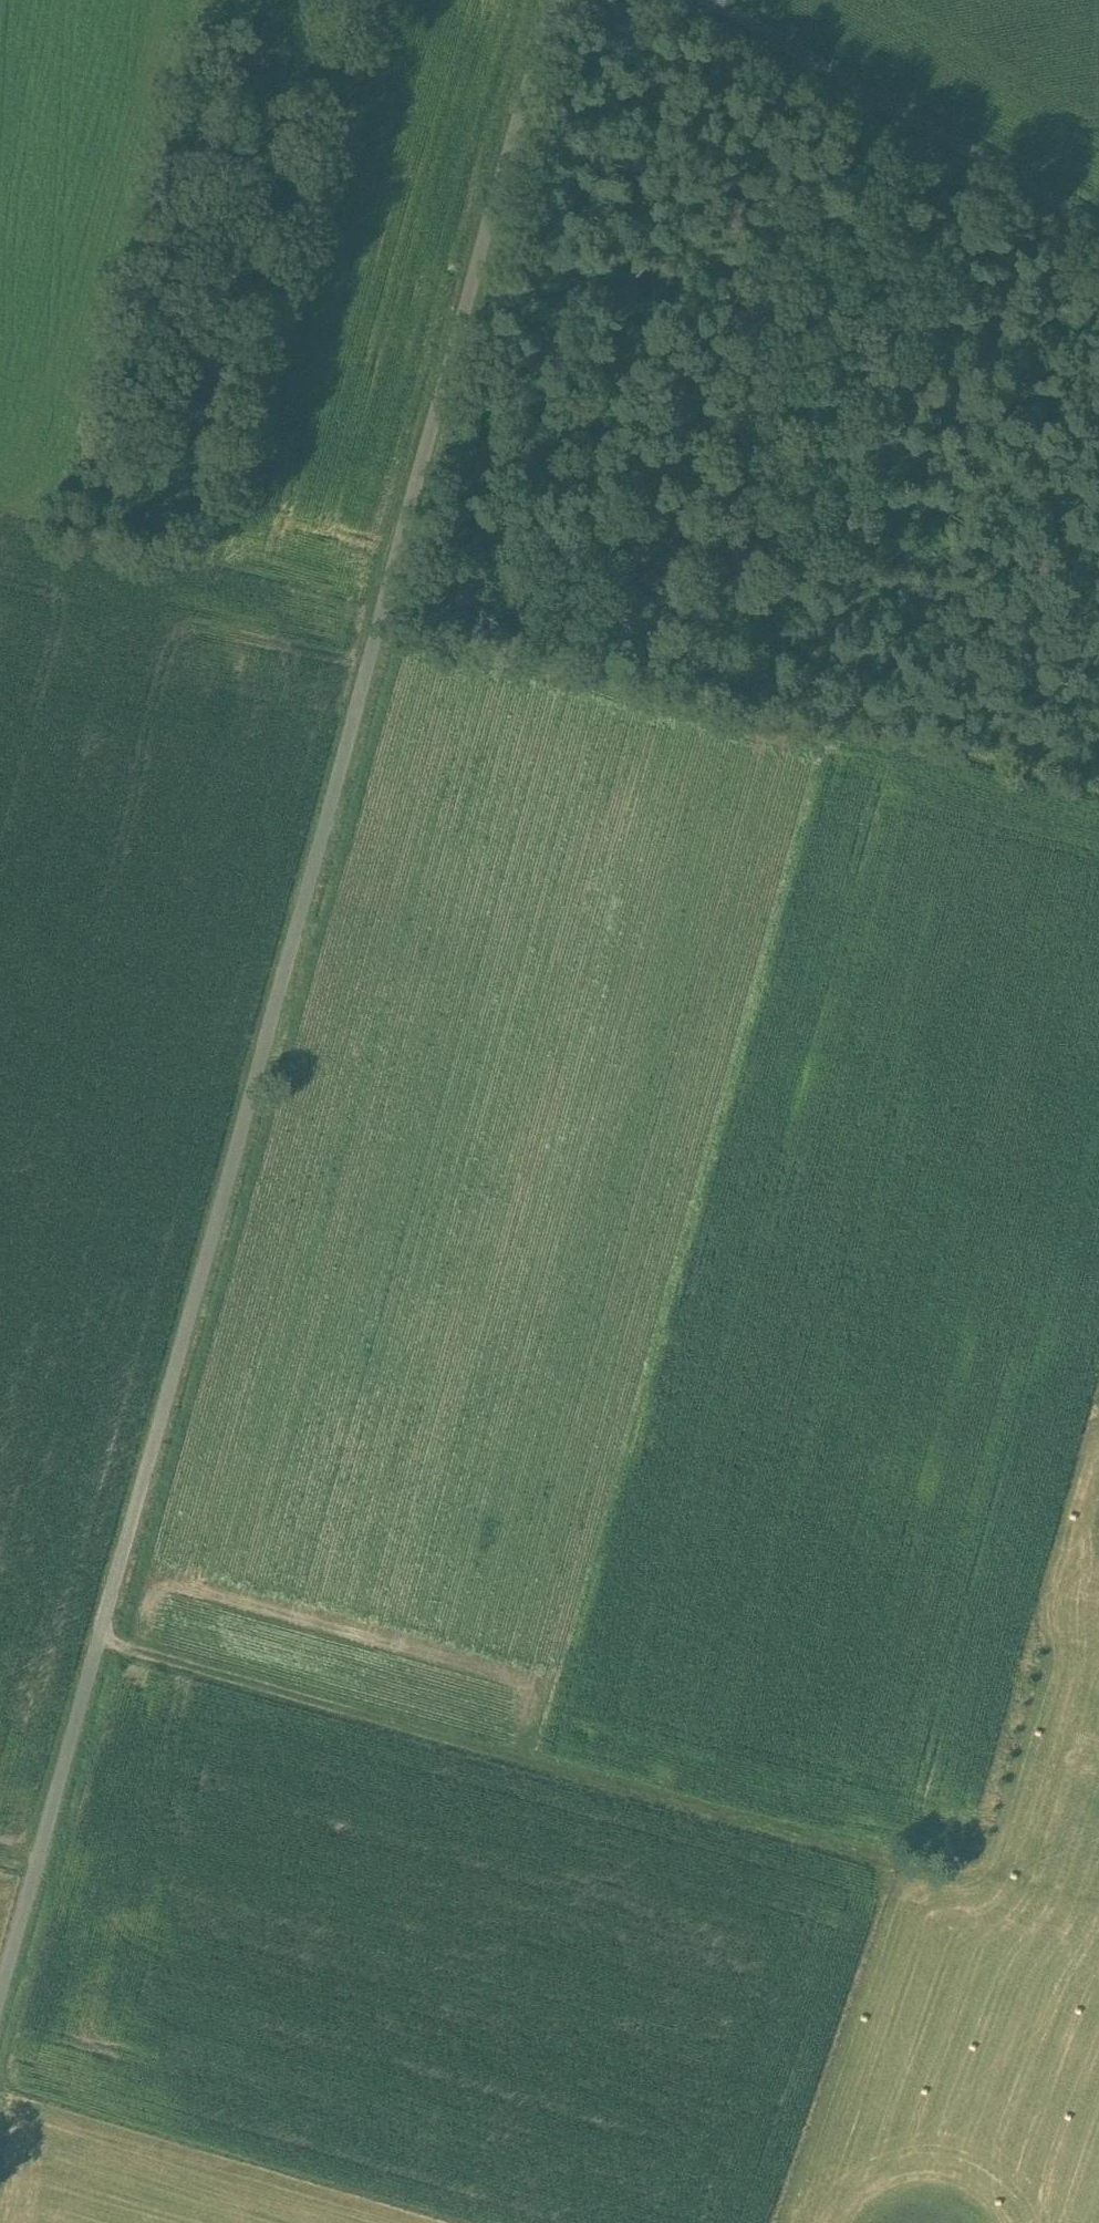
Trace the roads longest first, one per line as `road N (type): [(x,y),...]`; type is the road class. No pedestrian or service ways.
road 1 (unclassified): [(0,1991),(375,617),(553,0)]
road 2 (unclassified): [(1098,227),(707,0)]

